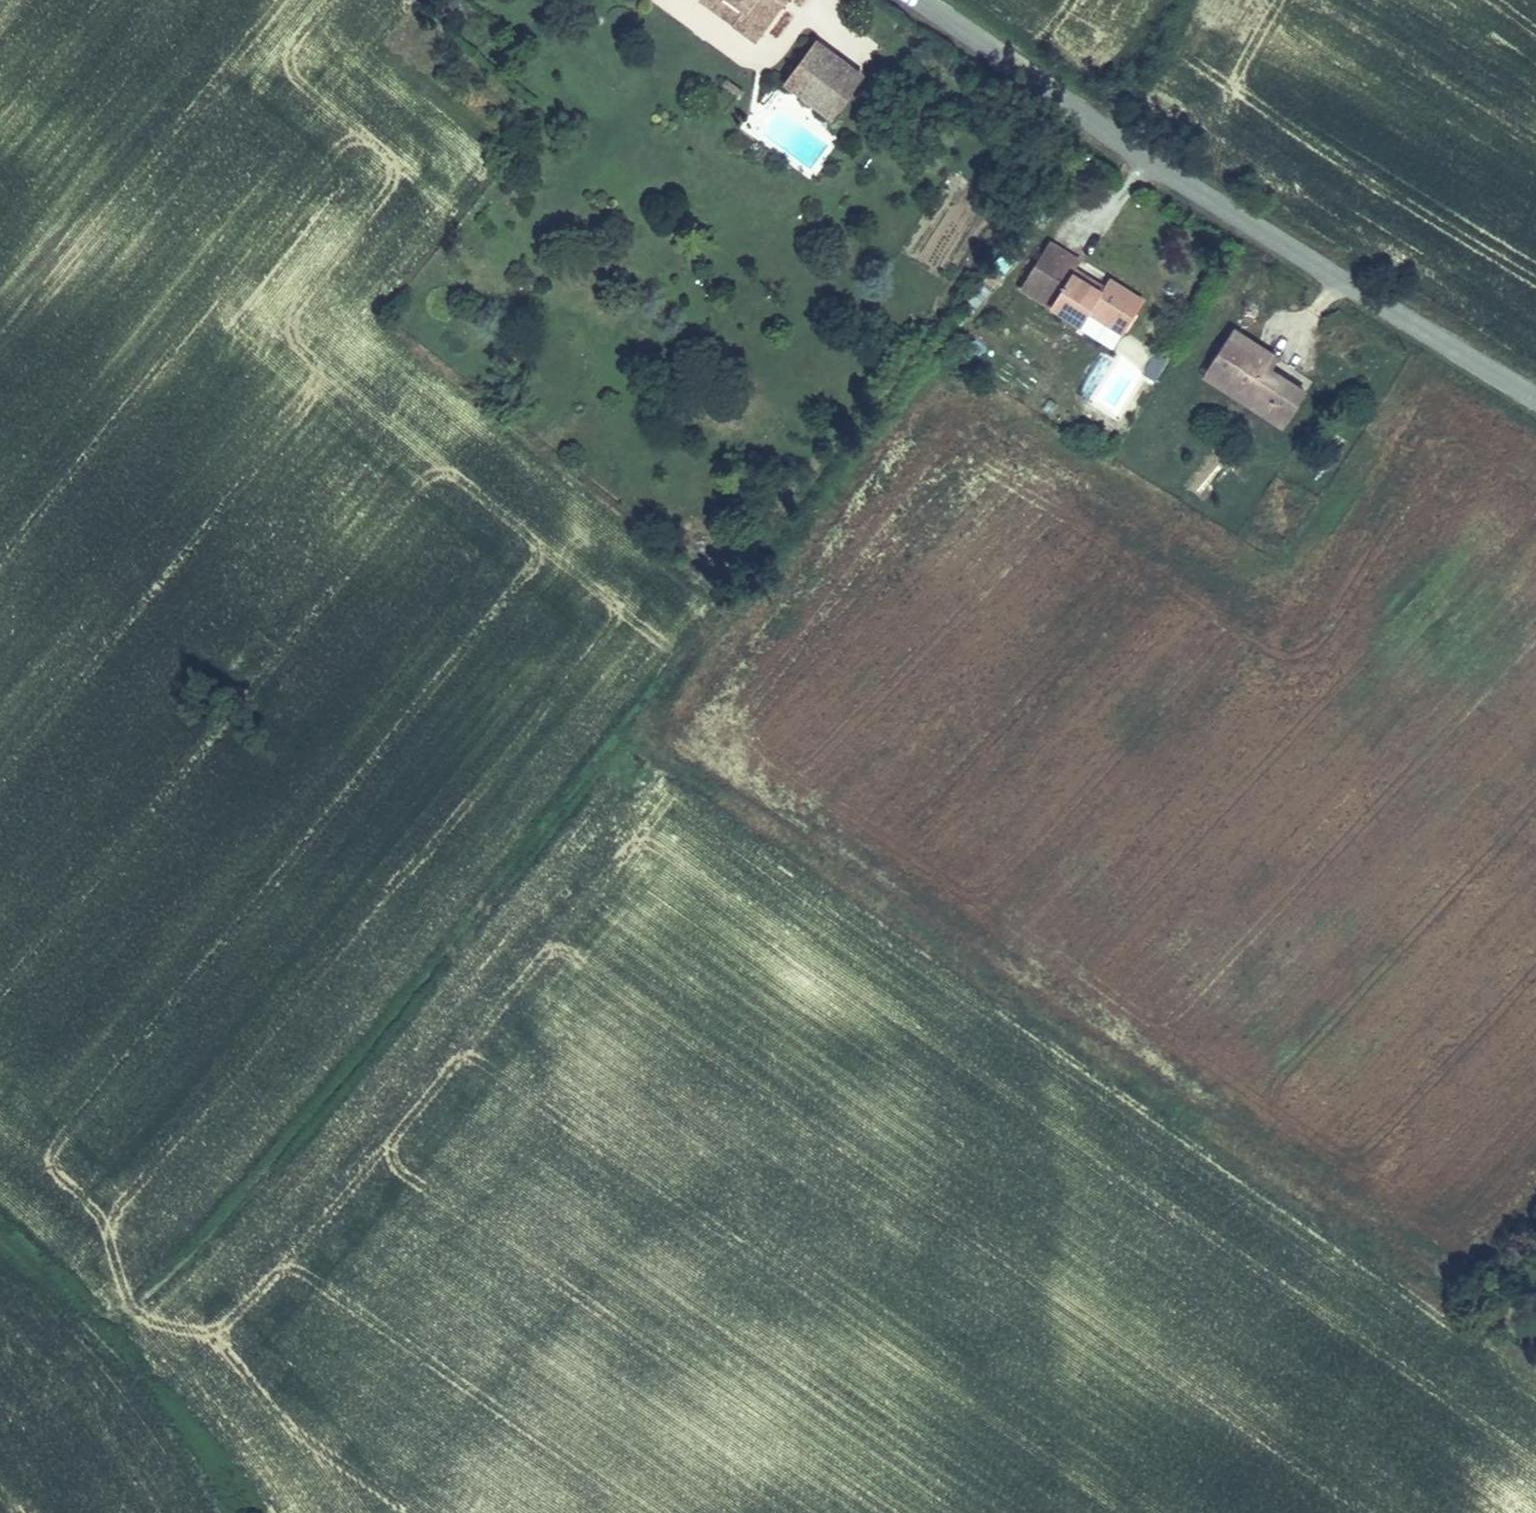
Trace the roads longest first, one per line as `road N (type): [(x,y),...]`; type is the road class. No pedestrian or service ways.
road 1 (tertiary): [(1535,399),(1210,201),(912,0)]

